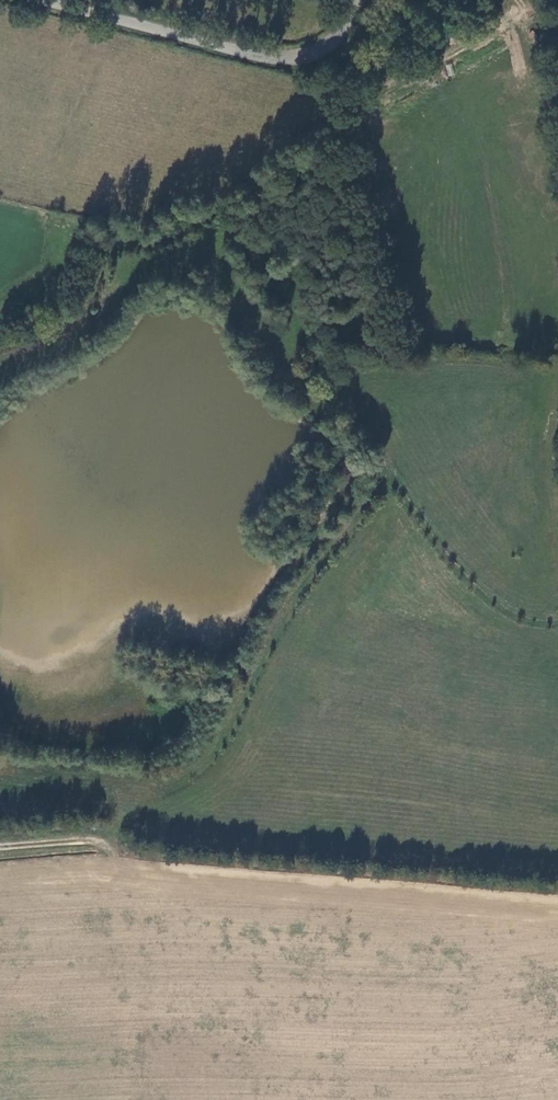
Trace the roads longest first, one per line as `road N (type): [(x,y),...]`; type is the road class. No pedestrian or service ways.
road 1 (unclassified): [(48,0),(274,58),(309,54),(342,32),(359,0)]

